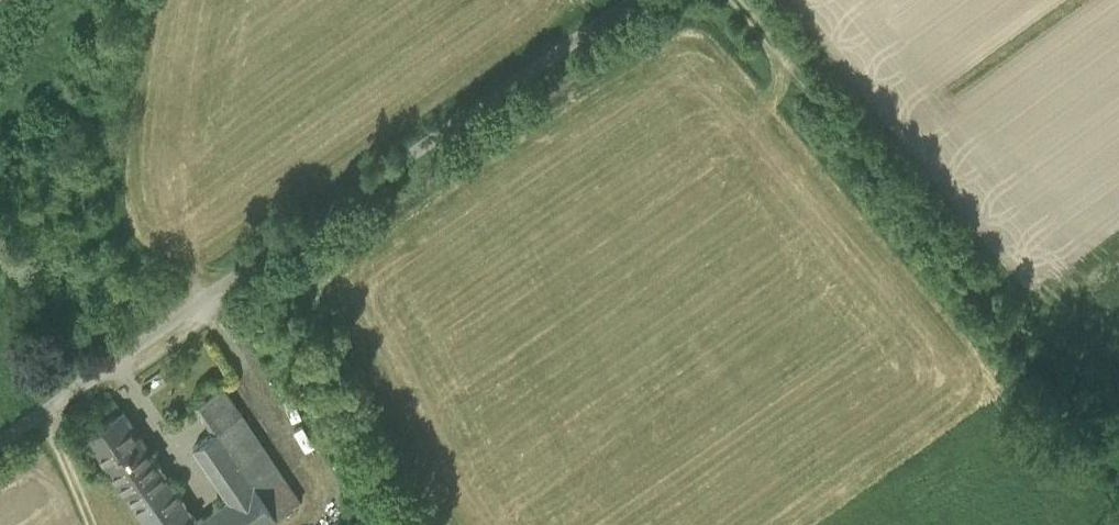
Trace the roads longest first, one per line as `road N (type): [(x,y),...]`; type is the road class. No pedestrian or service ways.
road 1 (unclassified): [(0,445),(629,0)]
road 2 (track): [(726,0),(1118,461)]
road 3 (track): [(98,524),(52,408)]

